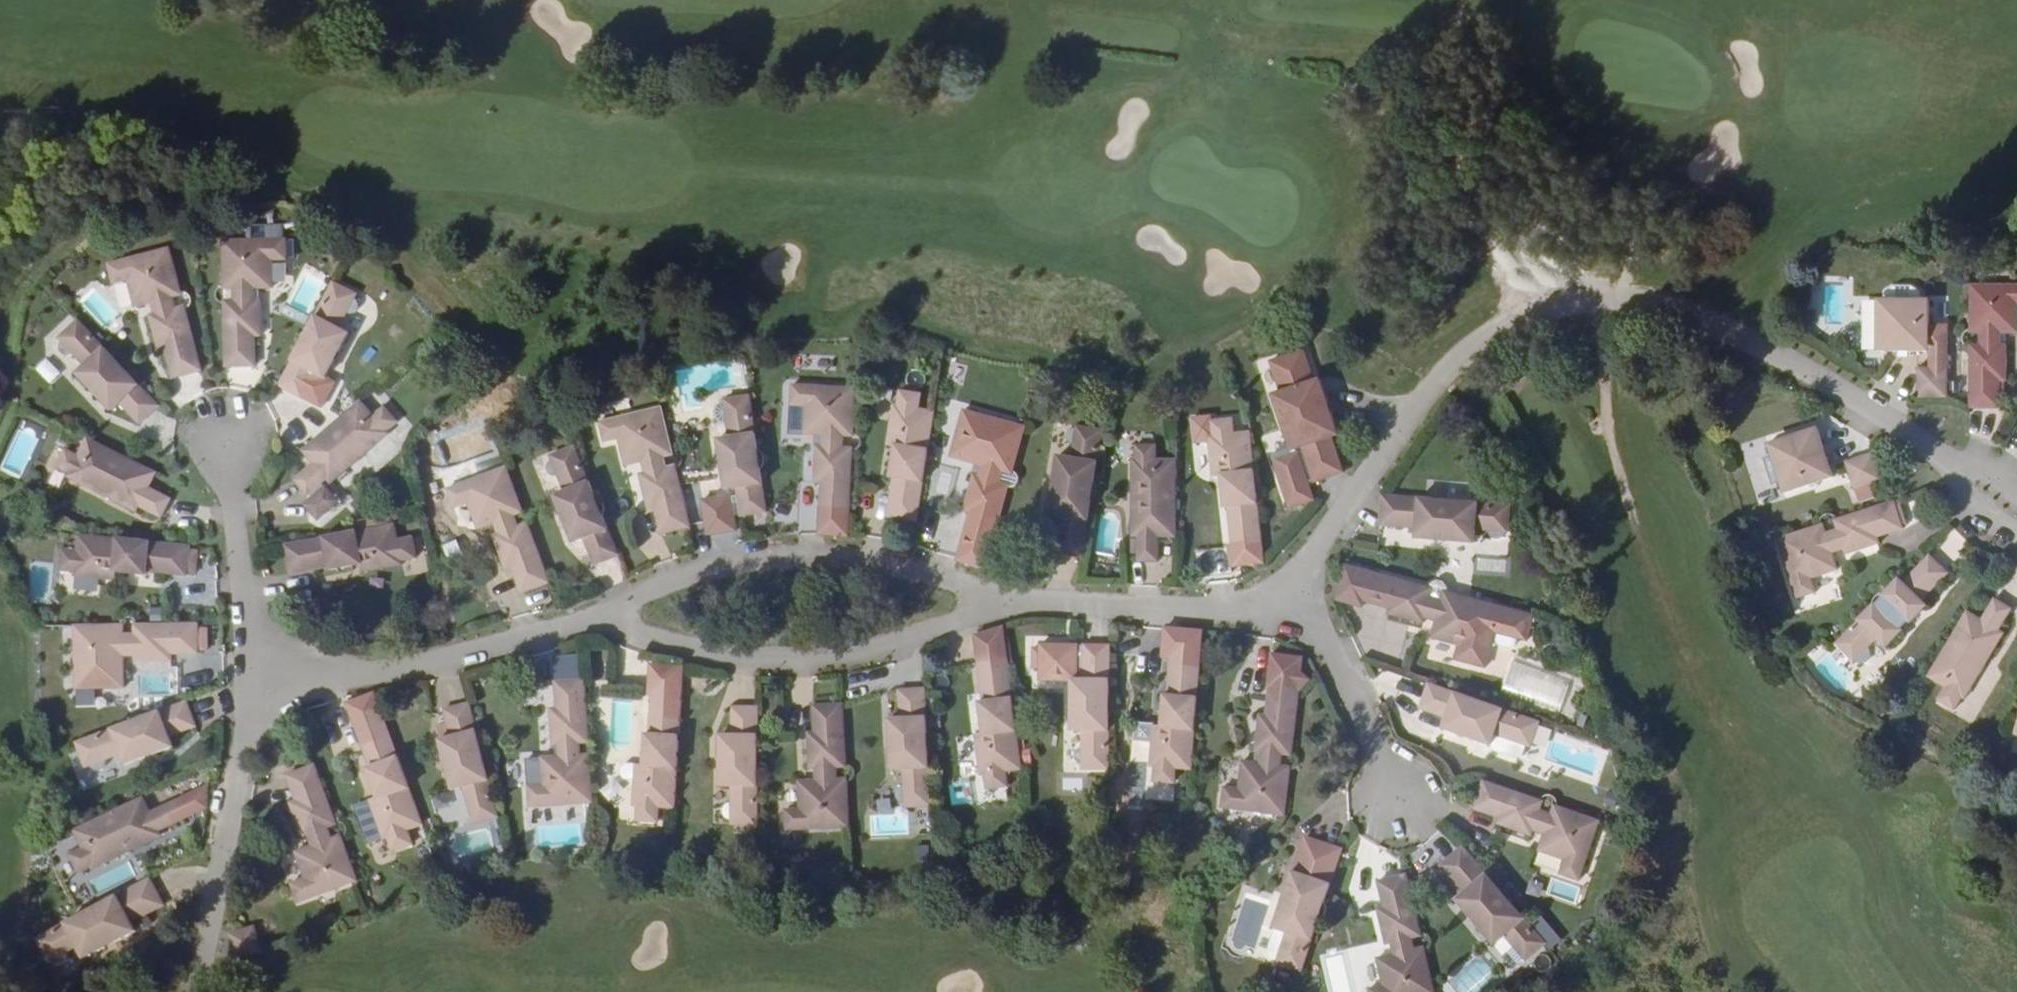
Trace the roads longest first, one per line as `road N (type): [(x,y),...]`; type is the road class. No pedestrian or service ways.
road 1 (residential): [(2016,519),(1965,473),(1780,356),(1690,314),(1621,300),(1546,306),(1456,356),(1280,599)]
road 2 (residential): [(982,607),(884,570),(808,557),(730,563),(650,588),(609,619)]
road 3 (residential): [(609,619),(681,650),(742,661),(814,660),(929,632),(982,607)]
road 4 (residential): [(609,619),(583,618),(457,658),(371,669),(266,666)]
road 5 (residential): [(266,666),(241,714),(193,991)]
road 6 (residential): [(1280,599),(1177,615),(982,607)]
road 7 (residential): [(1280,599),(1316,636),(1386,762),(1401,807)]
road 8 (residential): [(266,666),(237,598),(219,433)]

